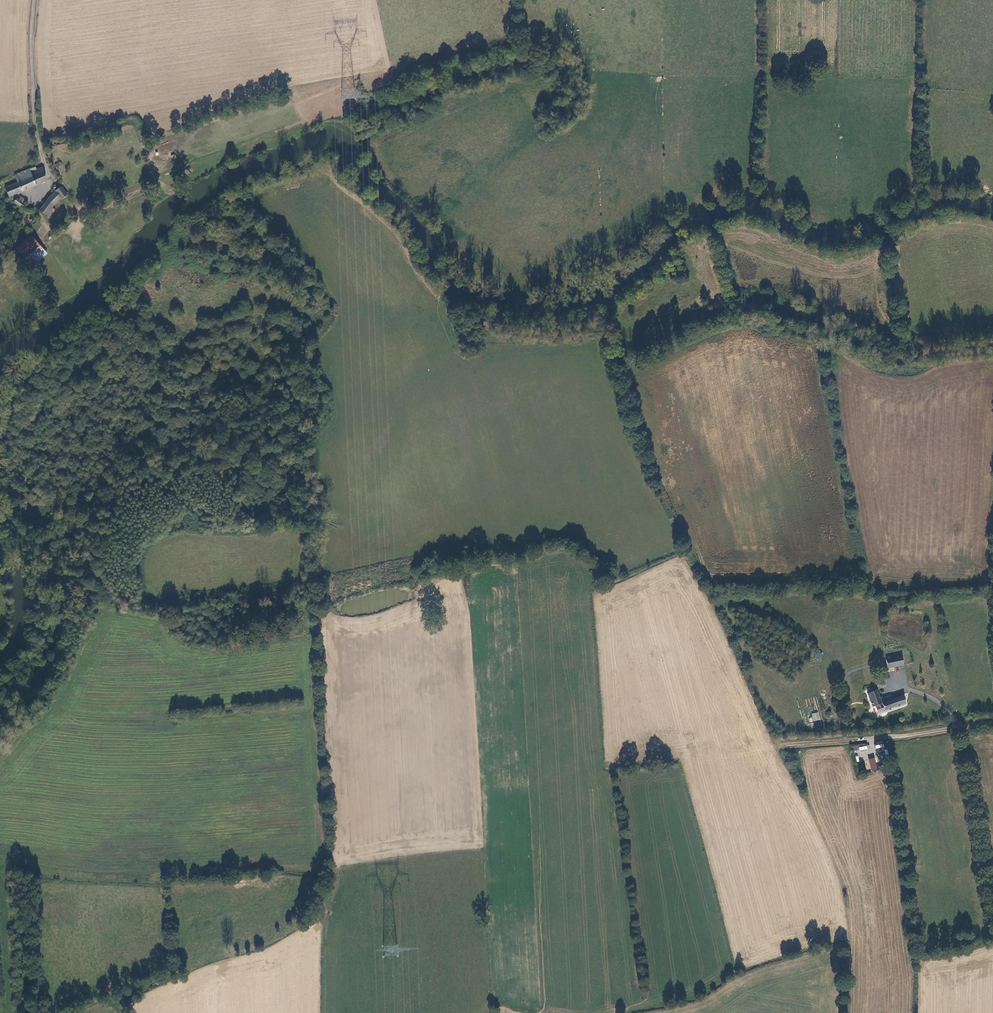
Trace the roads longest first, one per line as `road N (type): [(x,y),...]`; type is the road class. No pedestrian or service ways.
road 1 (unclassified): [(34,0),(34,112),(49,180),(35,205),(44,224),(39,236)]

